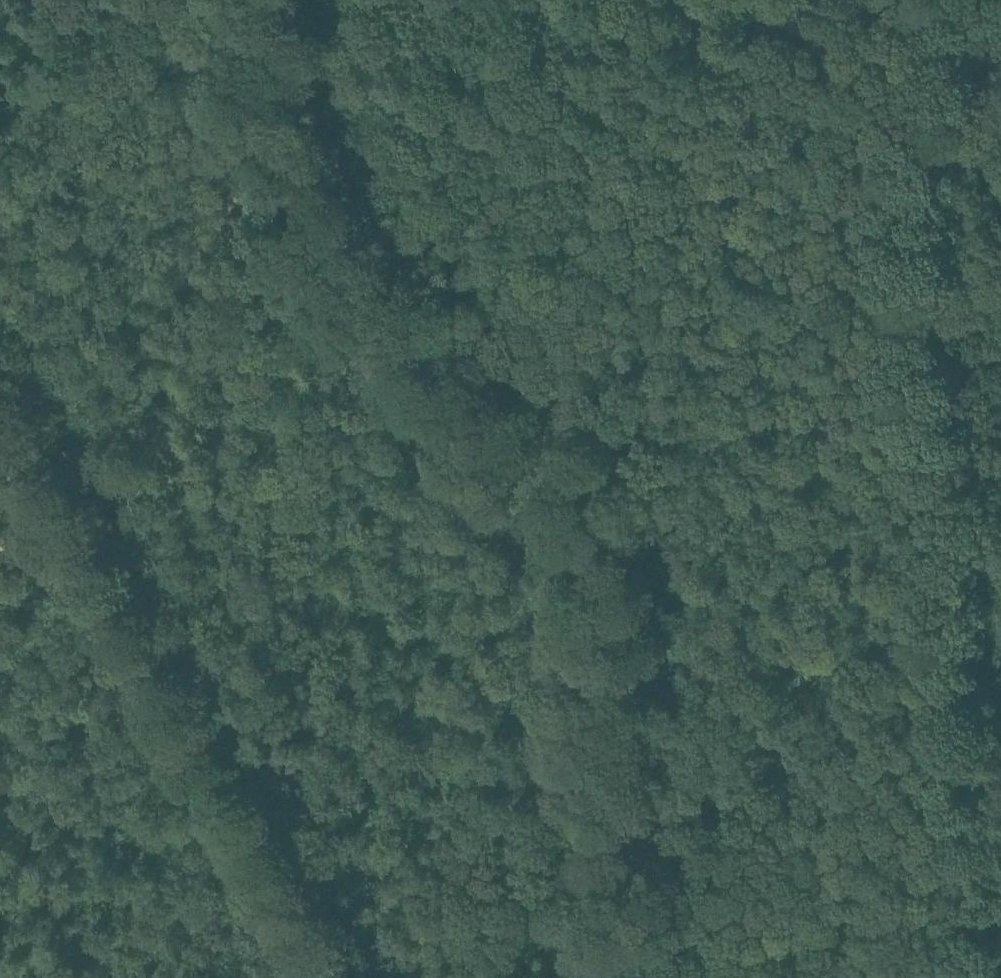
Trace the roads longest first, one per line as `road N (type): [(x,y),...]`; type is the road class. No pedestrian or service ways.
road 1 (track): [(0,460),(308,977)]

